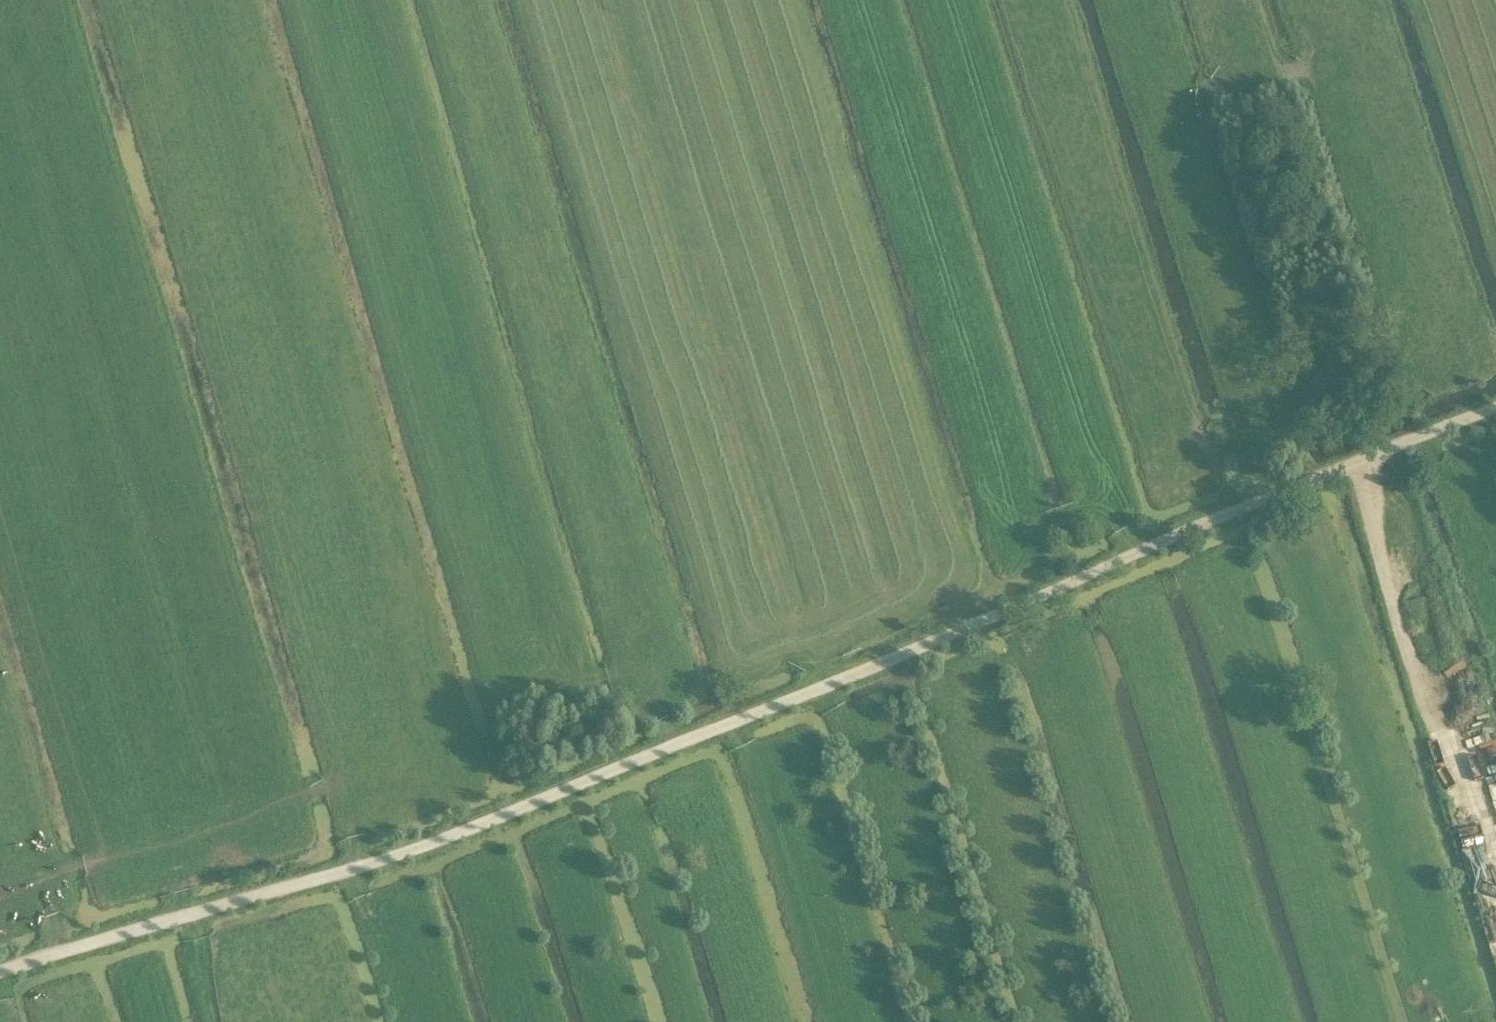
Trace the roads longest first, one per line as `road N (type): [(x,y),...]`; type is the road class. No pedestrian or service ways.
road 1 (track): [(0,975),(474,832),(1375,456),(1495,413)]
road 2 (track): [(0,892),(333,790),(404,753)]

